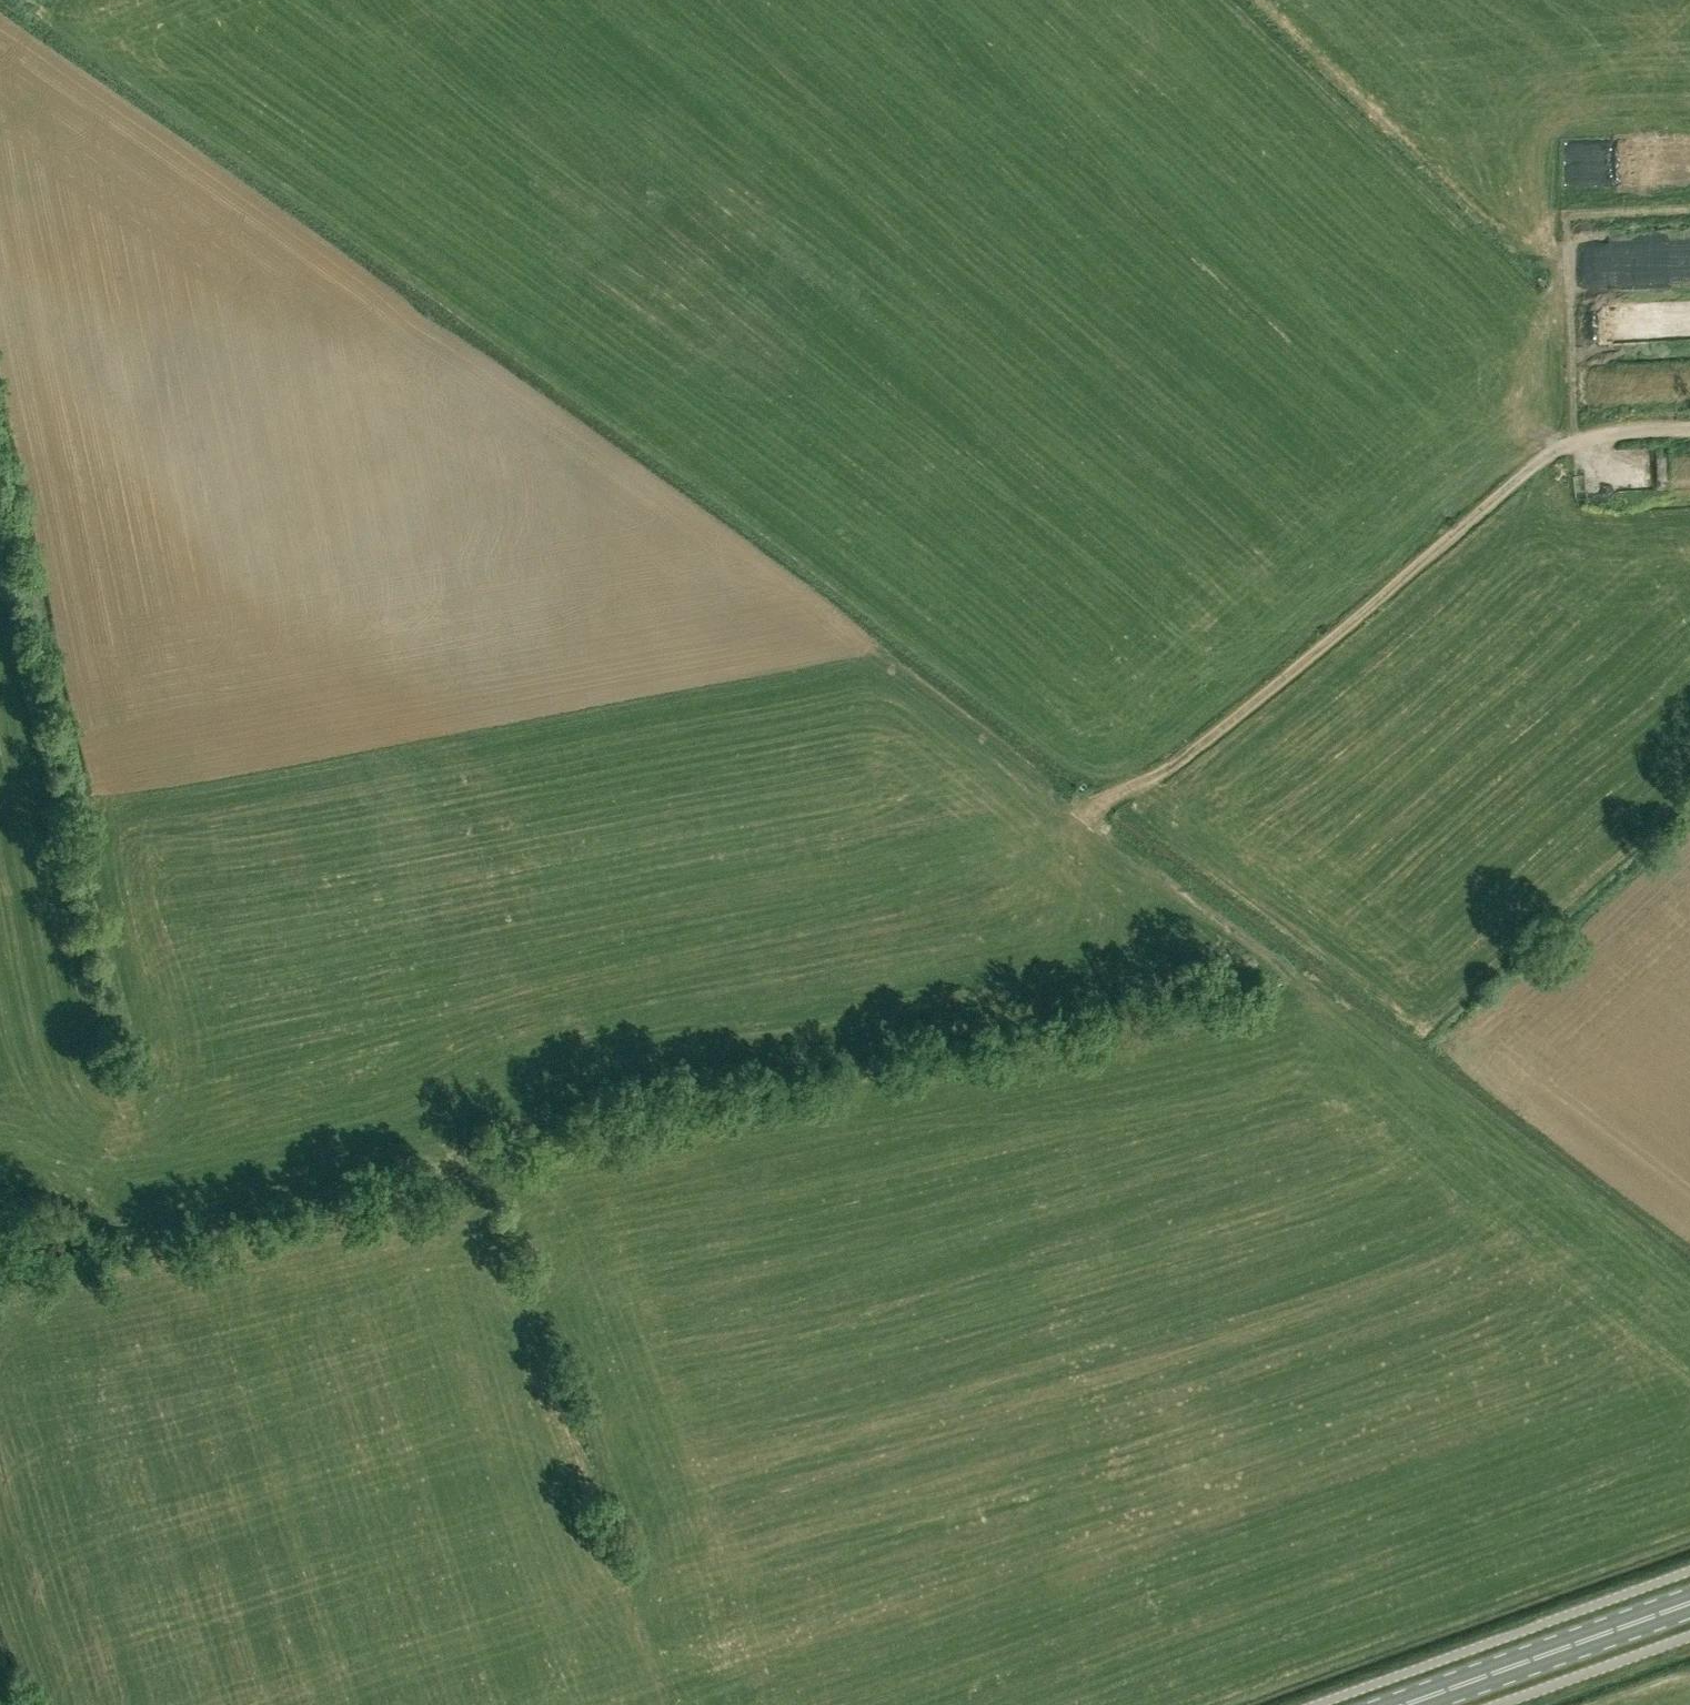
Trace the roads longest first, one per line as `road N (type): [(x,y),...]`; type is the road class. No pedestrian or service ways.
road 1 (primary): [(1409,1704),(1689,1604)]

